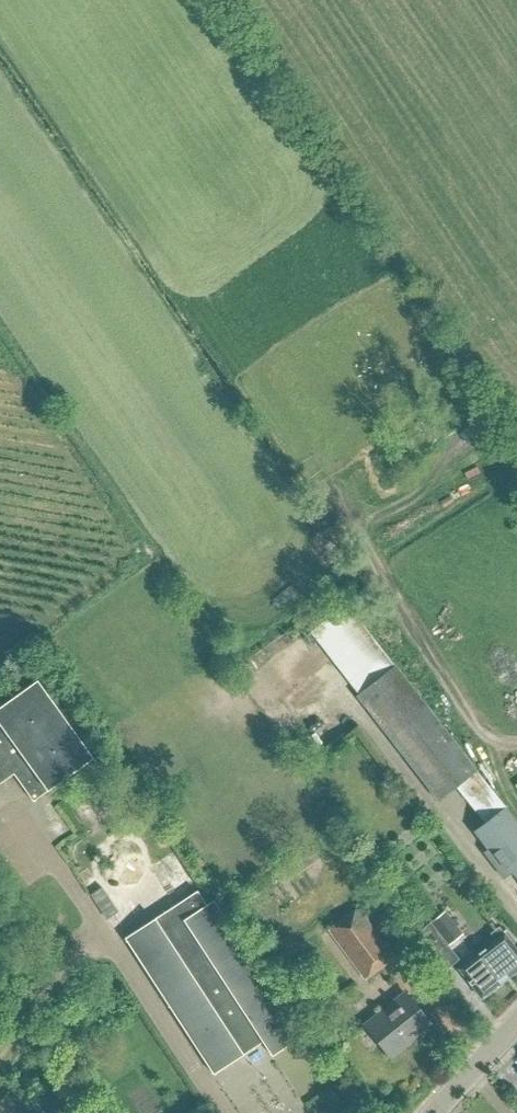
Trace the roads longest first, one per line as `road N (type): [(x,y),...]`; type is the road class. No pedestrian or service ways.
road 1 (unclassified): [(214,1112),(24,822)]
road 2 (tertiary): [(435,1112),(516,1023)]

